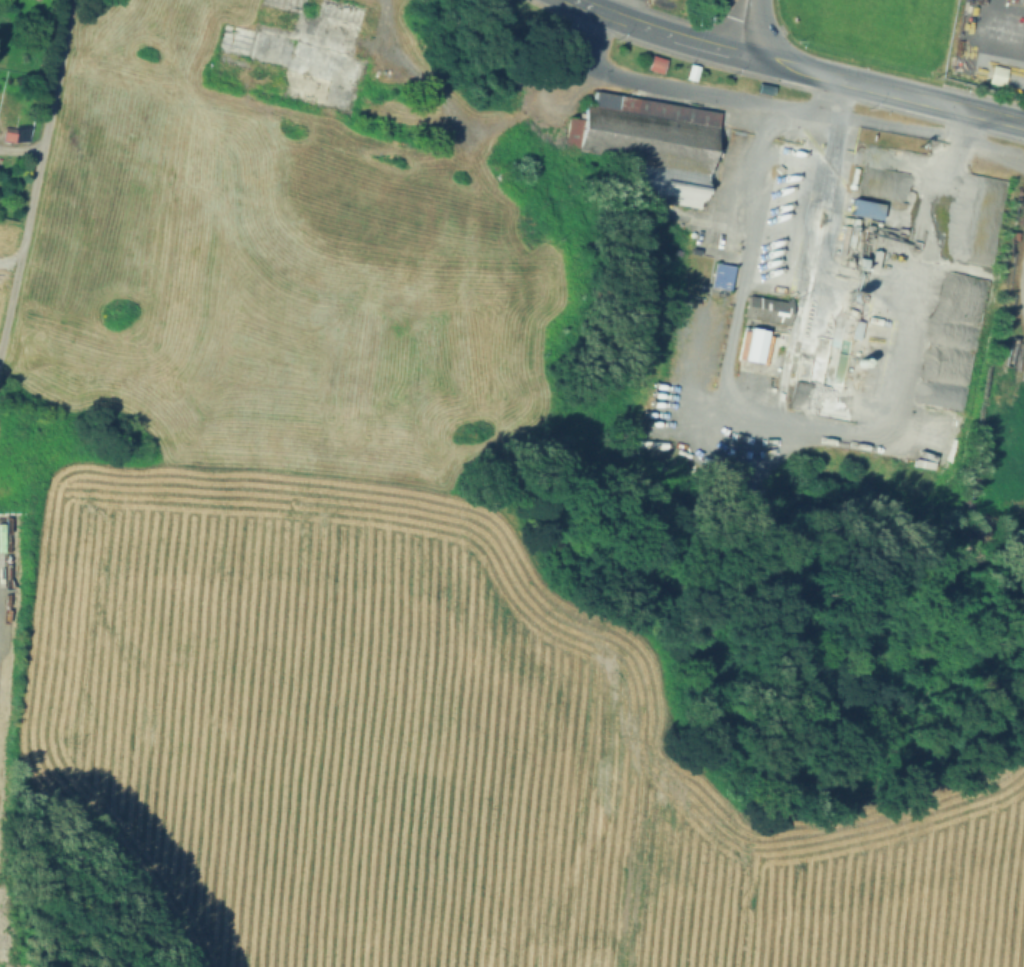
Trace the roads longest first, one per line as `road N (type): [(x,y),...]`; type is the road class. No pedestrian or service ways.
road 1 (secondary): [(1023,125),(742,55)]
road 2 (residential): [(742,55),(575,0)]

